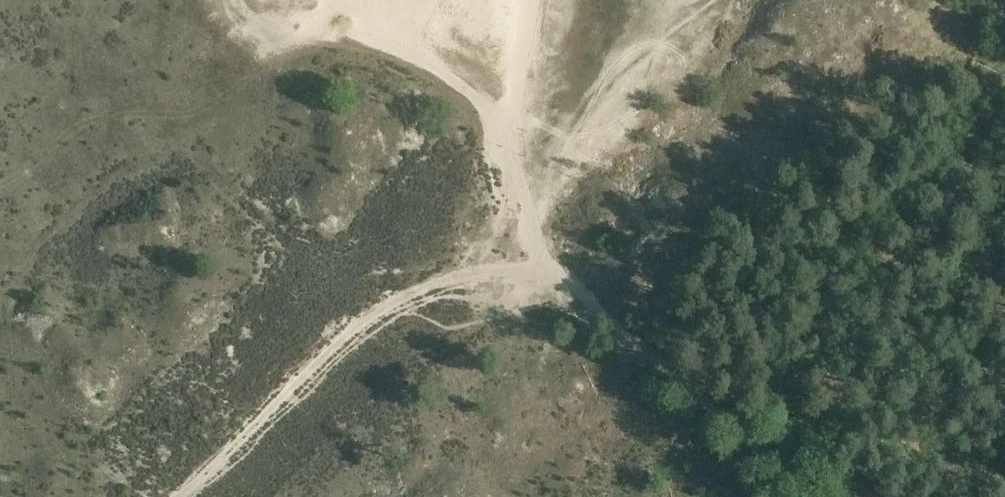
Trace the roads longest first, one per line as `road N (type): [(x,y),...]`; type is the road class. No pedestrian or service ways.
road 1 (track): [(179,496),(344,340),(402,298),(468,274),(558,279)]
road 2 (track): [(737,427),(558,279)]
road 3 (track): [(513,157),(477,84),(443,45),(368,0)]
road 4 (track): [(558,279),(534,191),(513,157)]

